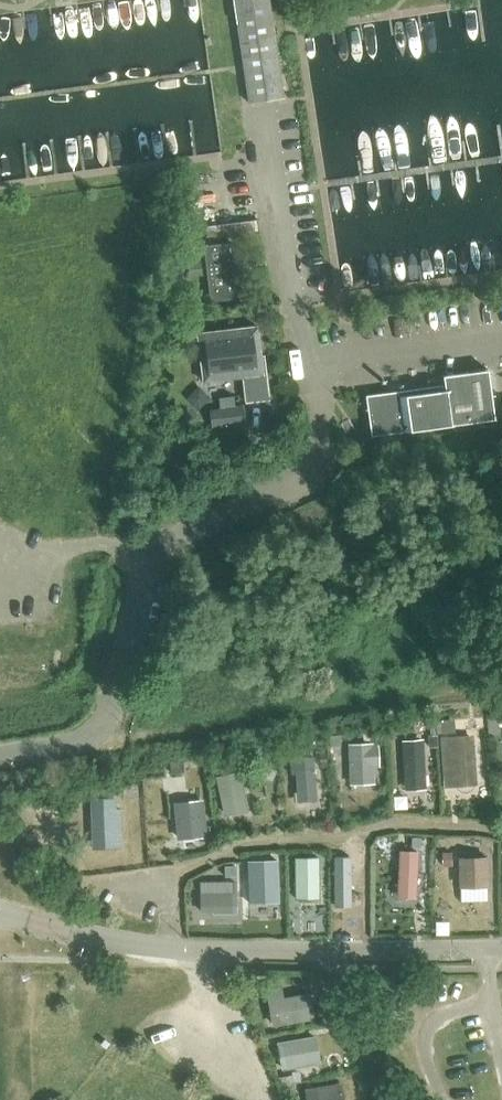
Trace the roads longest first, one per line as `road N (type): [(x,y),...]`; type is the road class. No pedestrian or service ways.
road 1 (unclassified): [(501,948),(193,949),(0,915)]
road 2 (track): [(93,737),(501,679)]
road 3 (unclassified): [(0,762),(93,737),(114,697),(142,578),(162,548),(218,520)]
road 4 (track): [(378,1099),(355,1062),(341,952)]

